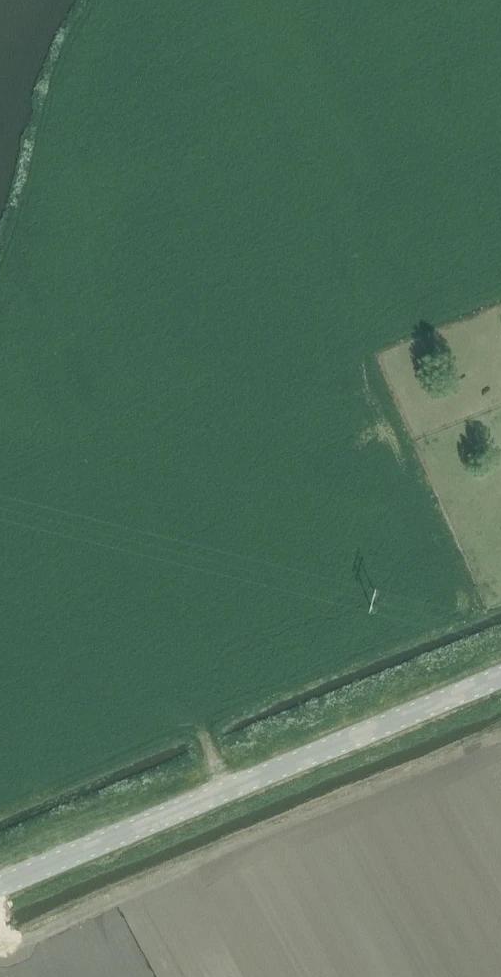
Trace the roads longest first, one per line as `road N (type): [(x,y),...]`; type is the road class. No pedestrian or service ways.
road 1 (unclassified): [(0,889),(500,679)]

